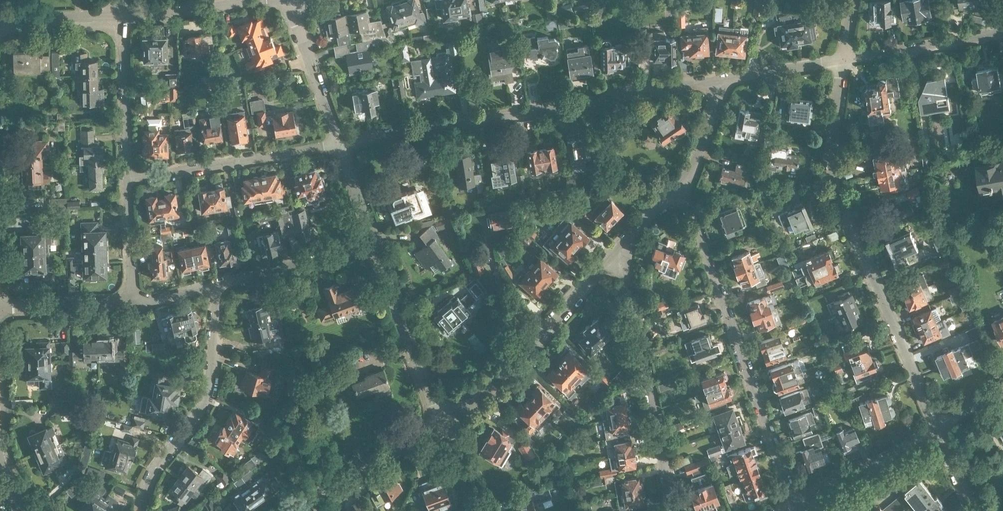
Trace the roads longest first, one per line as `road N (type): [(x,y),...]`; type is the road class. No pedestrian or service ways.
road 1 (residential): [(936,427),(826,161),(844,57)]
road 2 (residential): [(717,81),(339,144)]
road 3 (residential): [(794,502),(680,184)]
road 4 (residential): [(673,510),(622,273),(613,259)]
road 5 (residential): [(140,510),(148,477),(203,404),(217,286)]
road 6 (residential): [(439,424),(479,399),(613,259)]
road 7 (residential): [(339,144),(128,177)]
road 8 (residential): [(439,424),(372,244)]
road 9 (residential): [(286,510),(439,424)]
road 10 (residential): [(372,244),(217,286)]
road 11 (residential): [(794,502),(936,427)]
road 12 (residential): [(128,177),(120,17)]
road 13 (residential): [(1002,33),(844,57)]
road 14 (secondary): [(120,17),(272,0)]
road 15 (residential): [(339,144),(288,0)]
road 16 (residential): [(0,309),(130,300)]
road 17 (residential): [(844,57),(717,81)]
road 18 (residential): [(130,300),(128,177)]
road 19 (secondary): [(0,21),(120,17)]

